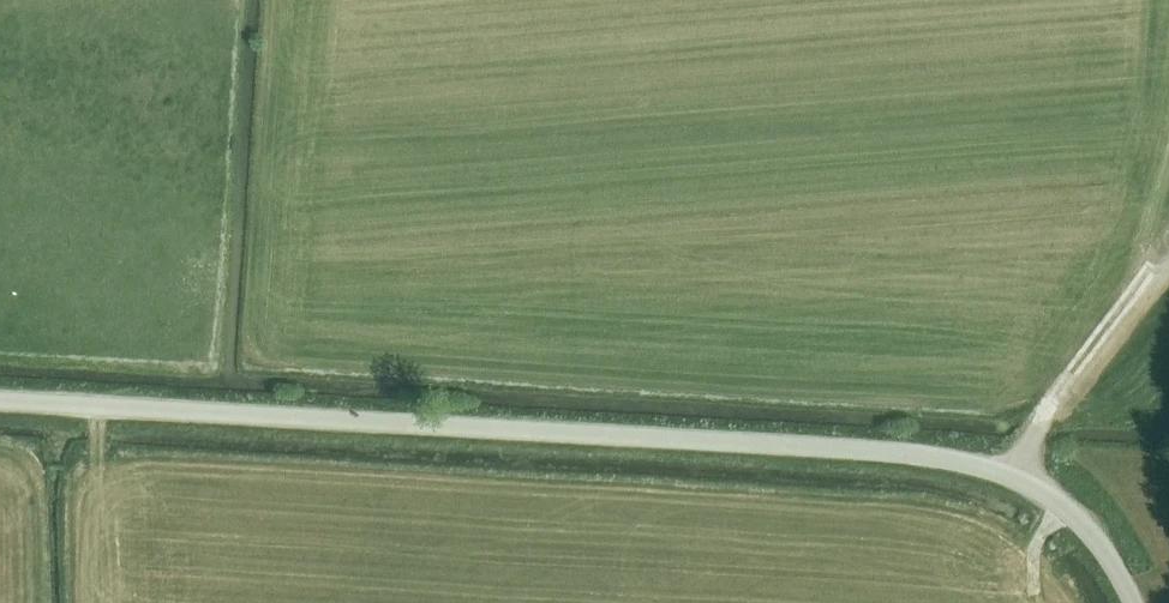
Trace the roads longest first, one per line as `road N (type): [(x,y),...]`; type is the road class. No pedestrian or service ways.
road 1 (tertiary): [(1137,602),(1093,534),(1040,489),(925,455),(0,407)]
road 2 (track): [(1168,255),(1070,376),(1009,477)]

